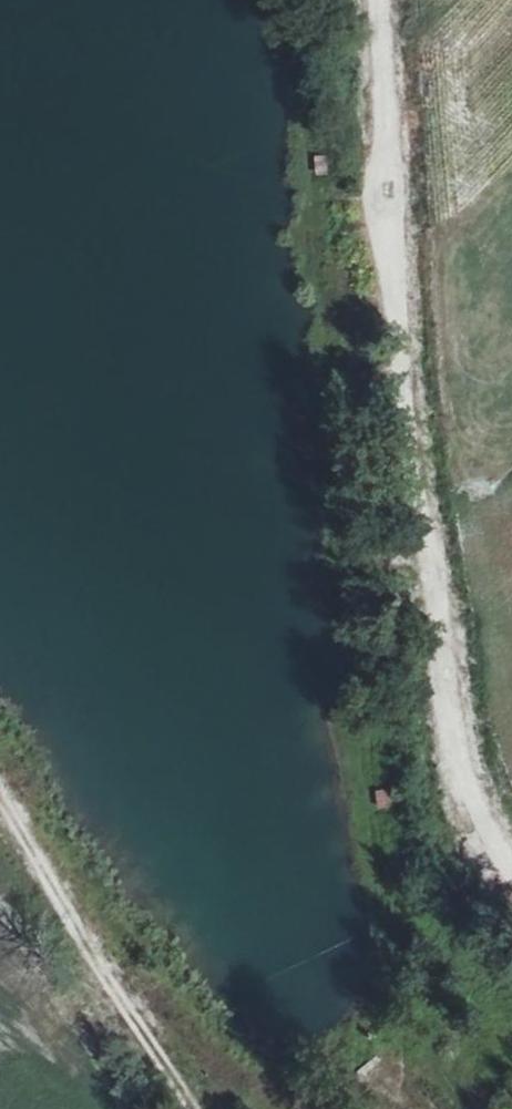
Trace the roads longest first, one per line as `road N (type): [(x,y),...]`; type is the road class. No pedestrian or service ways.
road 1 (track): [(121,1108),(0,916)]

